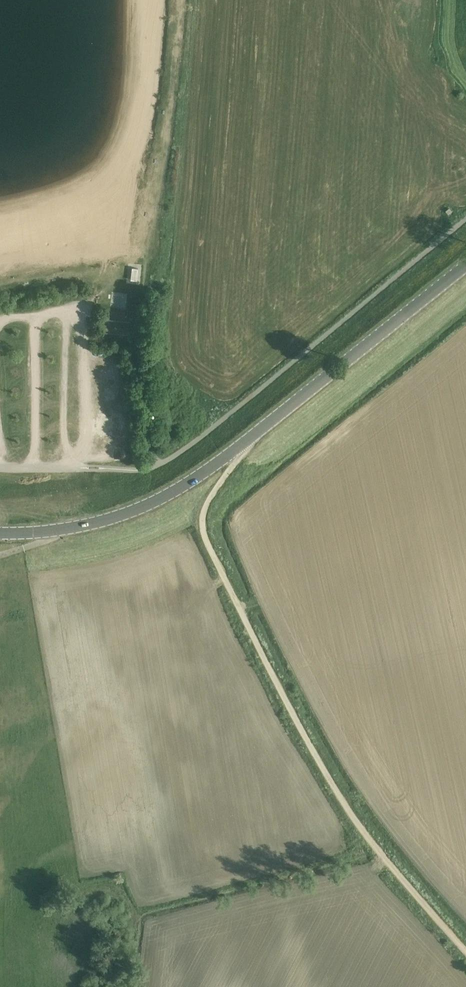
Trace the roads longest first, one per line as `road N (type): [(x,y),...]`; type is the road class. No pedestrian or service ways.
road 1 (track): [(465,953),(331,785),(210,549),(203,515),(234,464),(230,453)]
road 2 (secondary): [(0,534),(112,518),(176,490),(465,265)]

